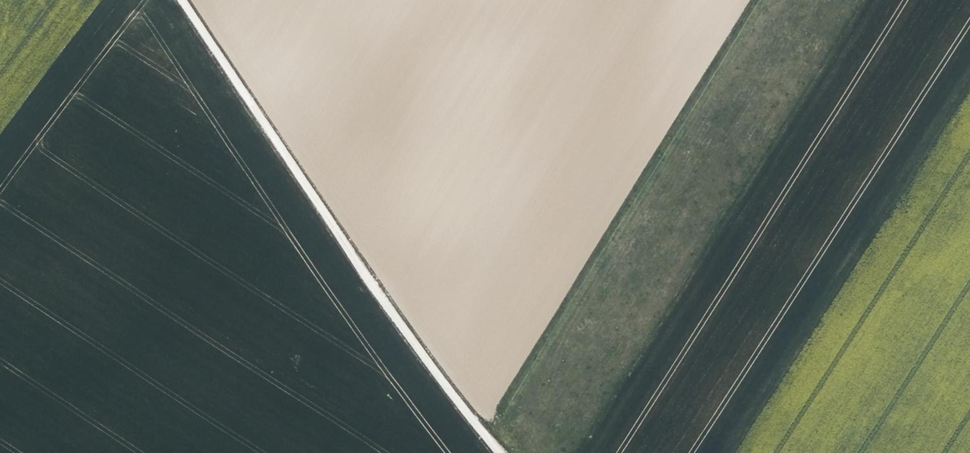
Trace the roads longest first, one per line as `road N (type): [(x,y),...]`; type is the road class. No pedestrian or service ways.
road 1 (track): [(505,452),(177,0)]

